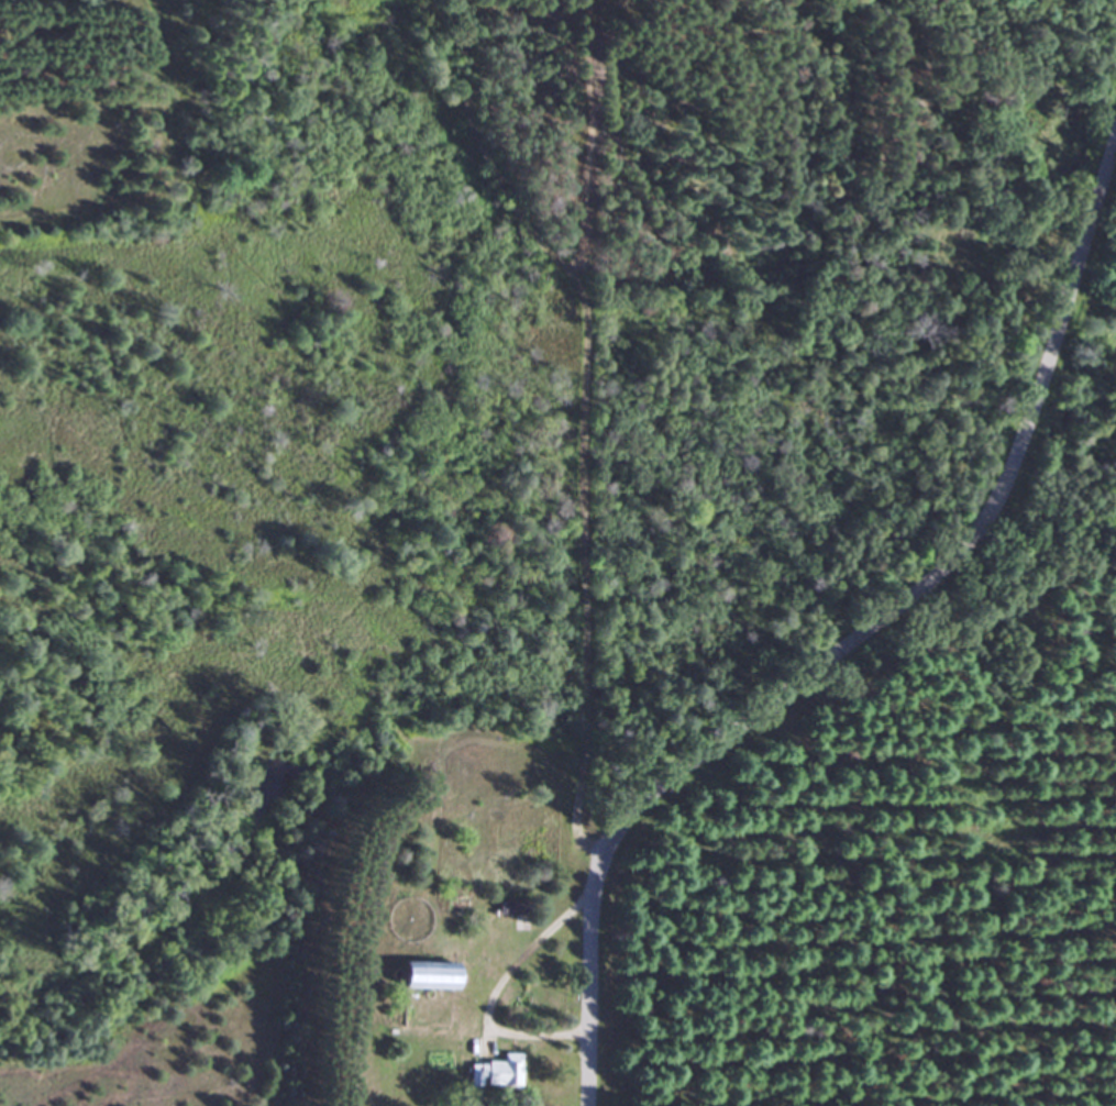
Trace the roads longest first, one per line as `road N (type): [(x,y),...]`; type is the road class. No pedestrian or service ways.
road 1 (residential): [(586,1105),(587,947),(593,885),(606,850),(654,789),(904,602),(983,524),(1032,405),(1115,125)]

